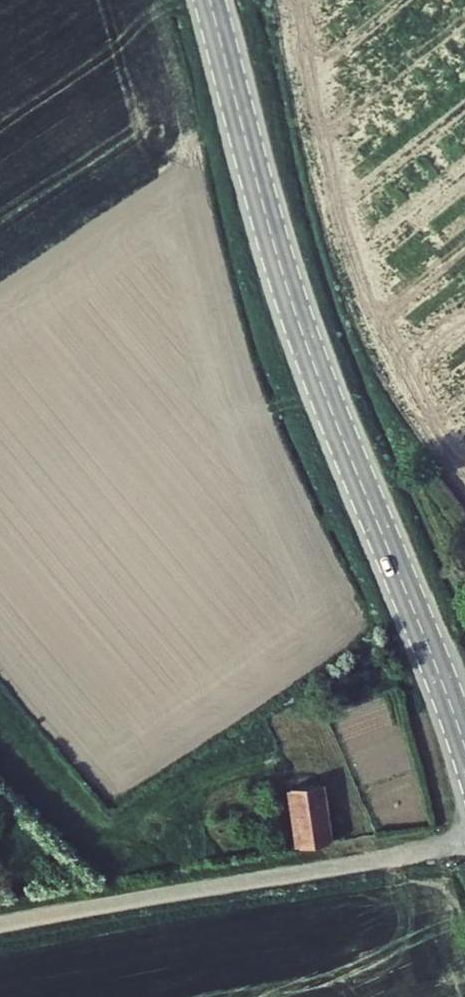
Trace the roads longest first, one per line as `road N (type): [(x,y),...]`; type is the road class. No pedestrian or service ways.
road 1 (primary): [(210,0),(298,320),(464,745)]
road 2 (track): [(464,843),(0,926)]

